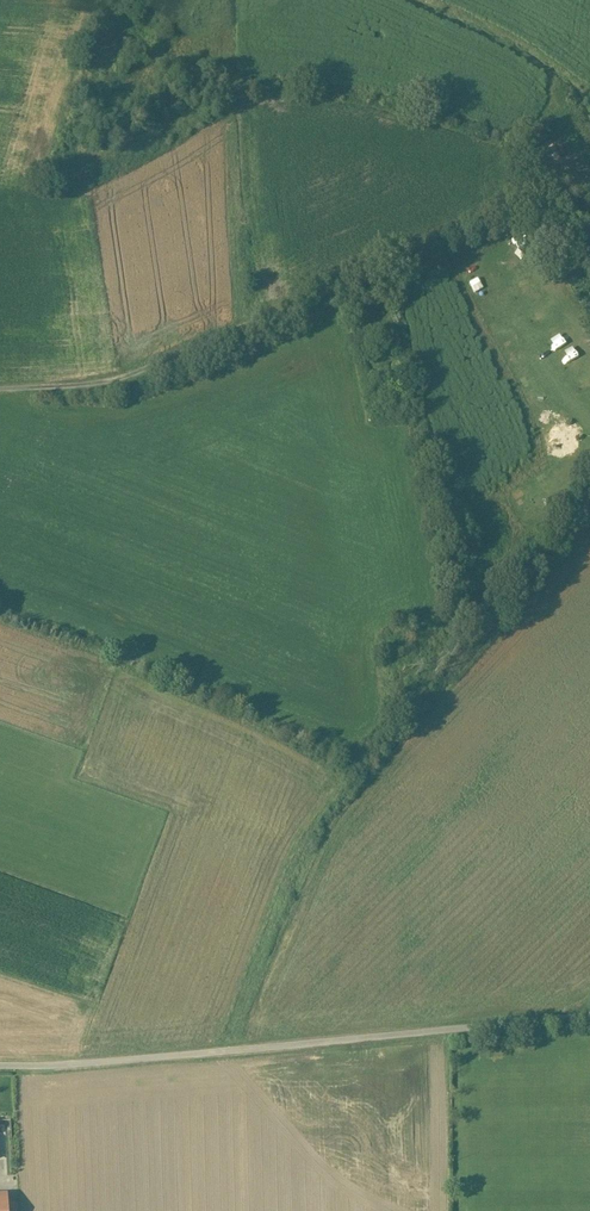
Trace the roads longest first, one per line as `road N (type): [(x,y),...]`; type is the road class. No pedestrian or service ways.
road 1 (unclassified): [(0,1066),(589,1016)]

